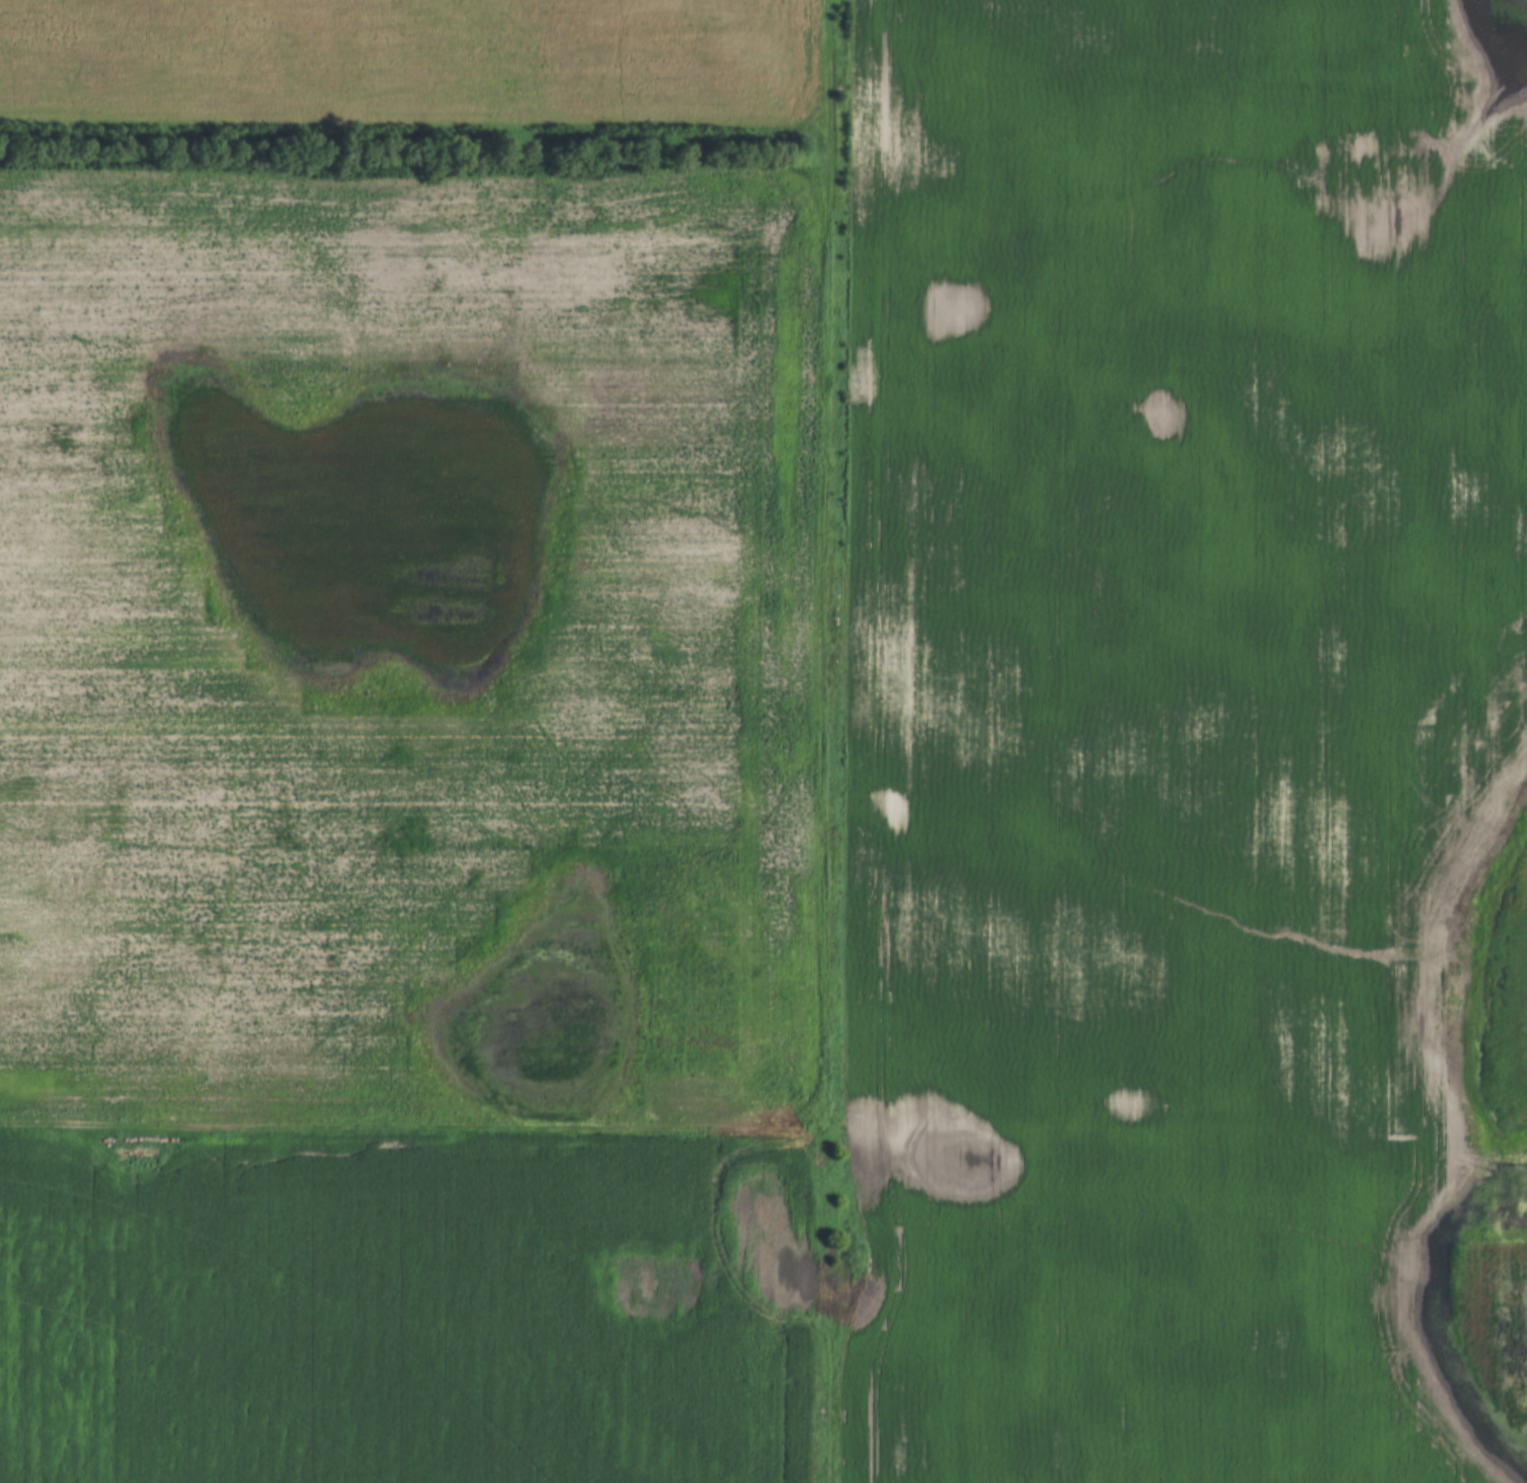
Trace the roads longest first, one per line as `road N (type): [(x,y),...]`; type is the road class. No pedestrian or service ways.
road 1 (track): [(817,1482),(827,0)]
road 2 (track): [(0,1123),(779,1130)]

